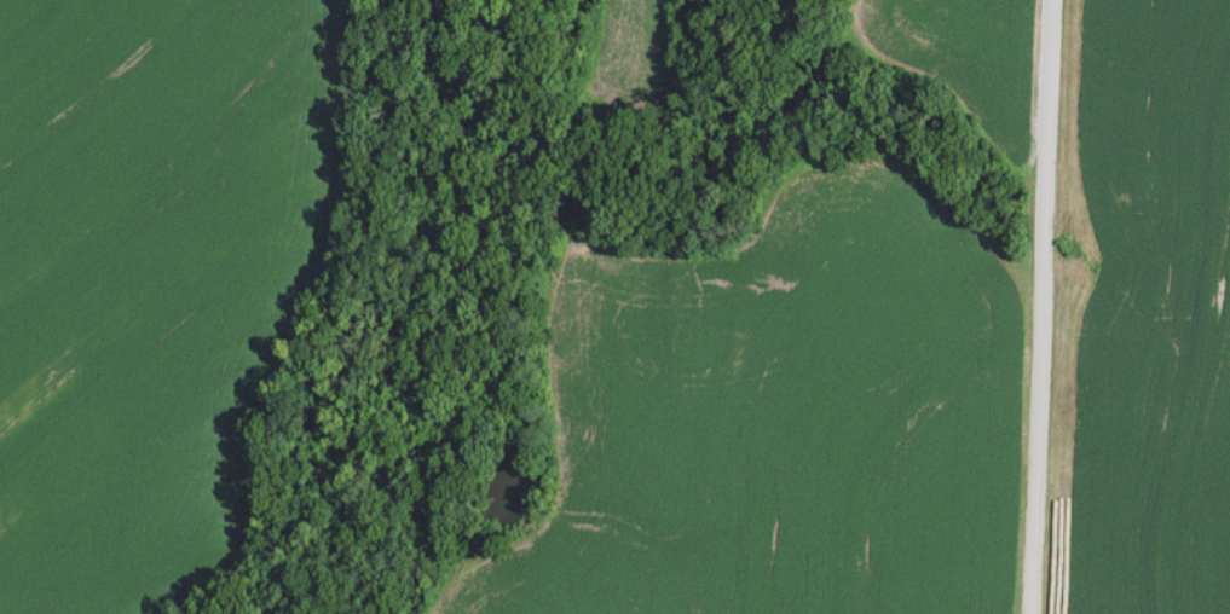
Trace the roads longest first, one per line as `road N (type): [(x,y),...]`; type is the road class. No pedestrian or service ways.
road 1 (residential): [(1049,0),(1025,613)]

